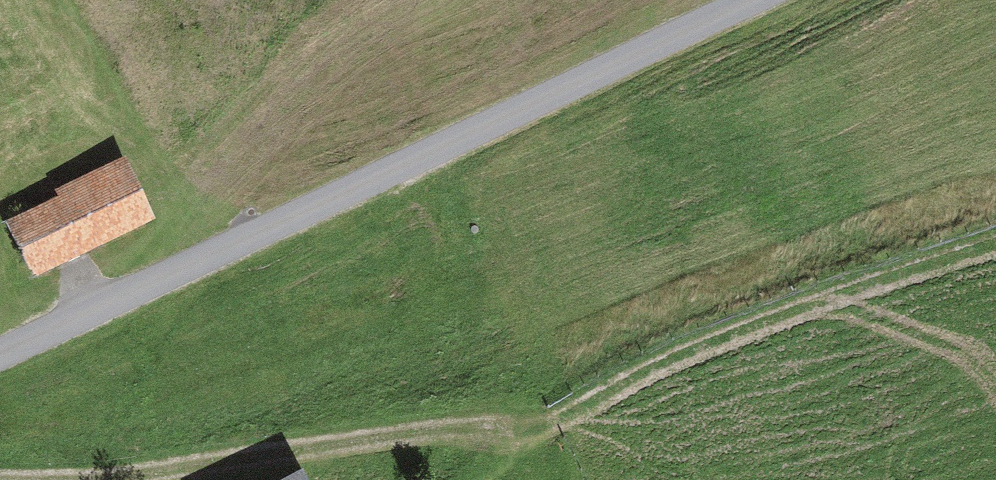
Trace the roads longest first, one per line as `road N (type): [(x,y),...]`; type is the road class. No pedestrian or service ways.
road 1 (track): [(67,479),(549,419),(654,361),(768,314),(995,238)]
road 2 (unclassified): [(0,359),(746,0)]

